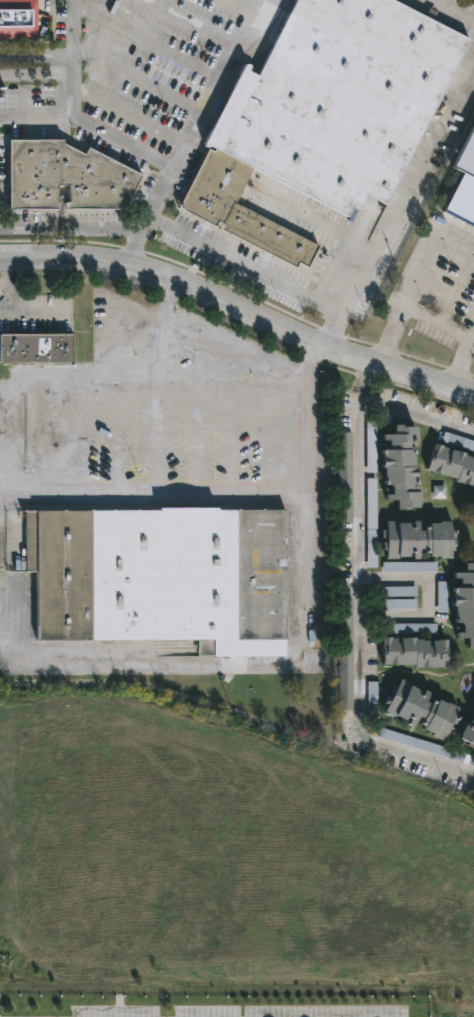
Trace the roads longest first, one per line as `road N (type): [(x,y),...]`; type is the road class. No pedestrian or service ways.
road 1 (tertiary): [(473,400),(350,363),(136,269),(0,258)]

